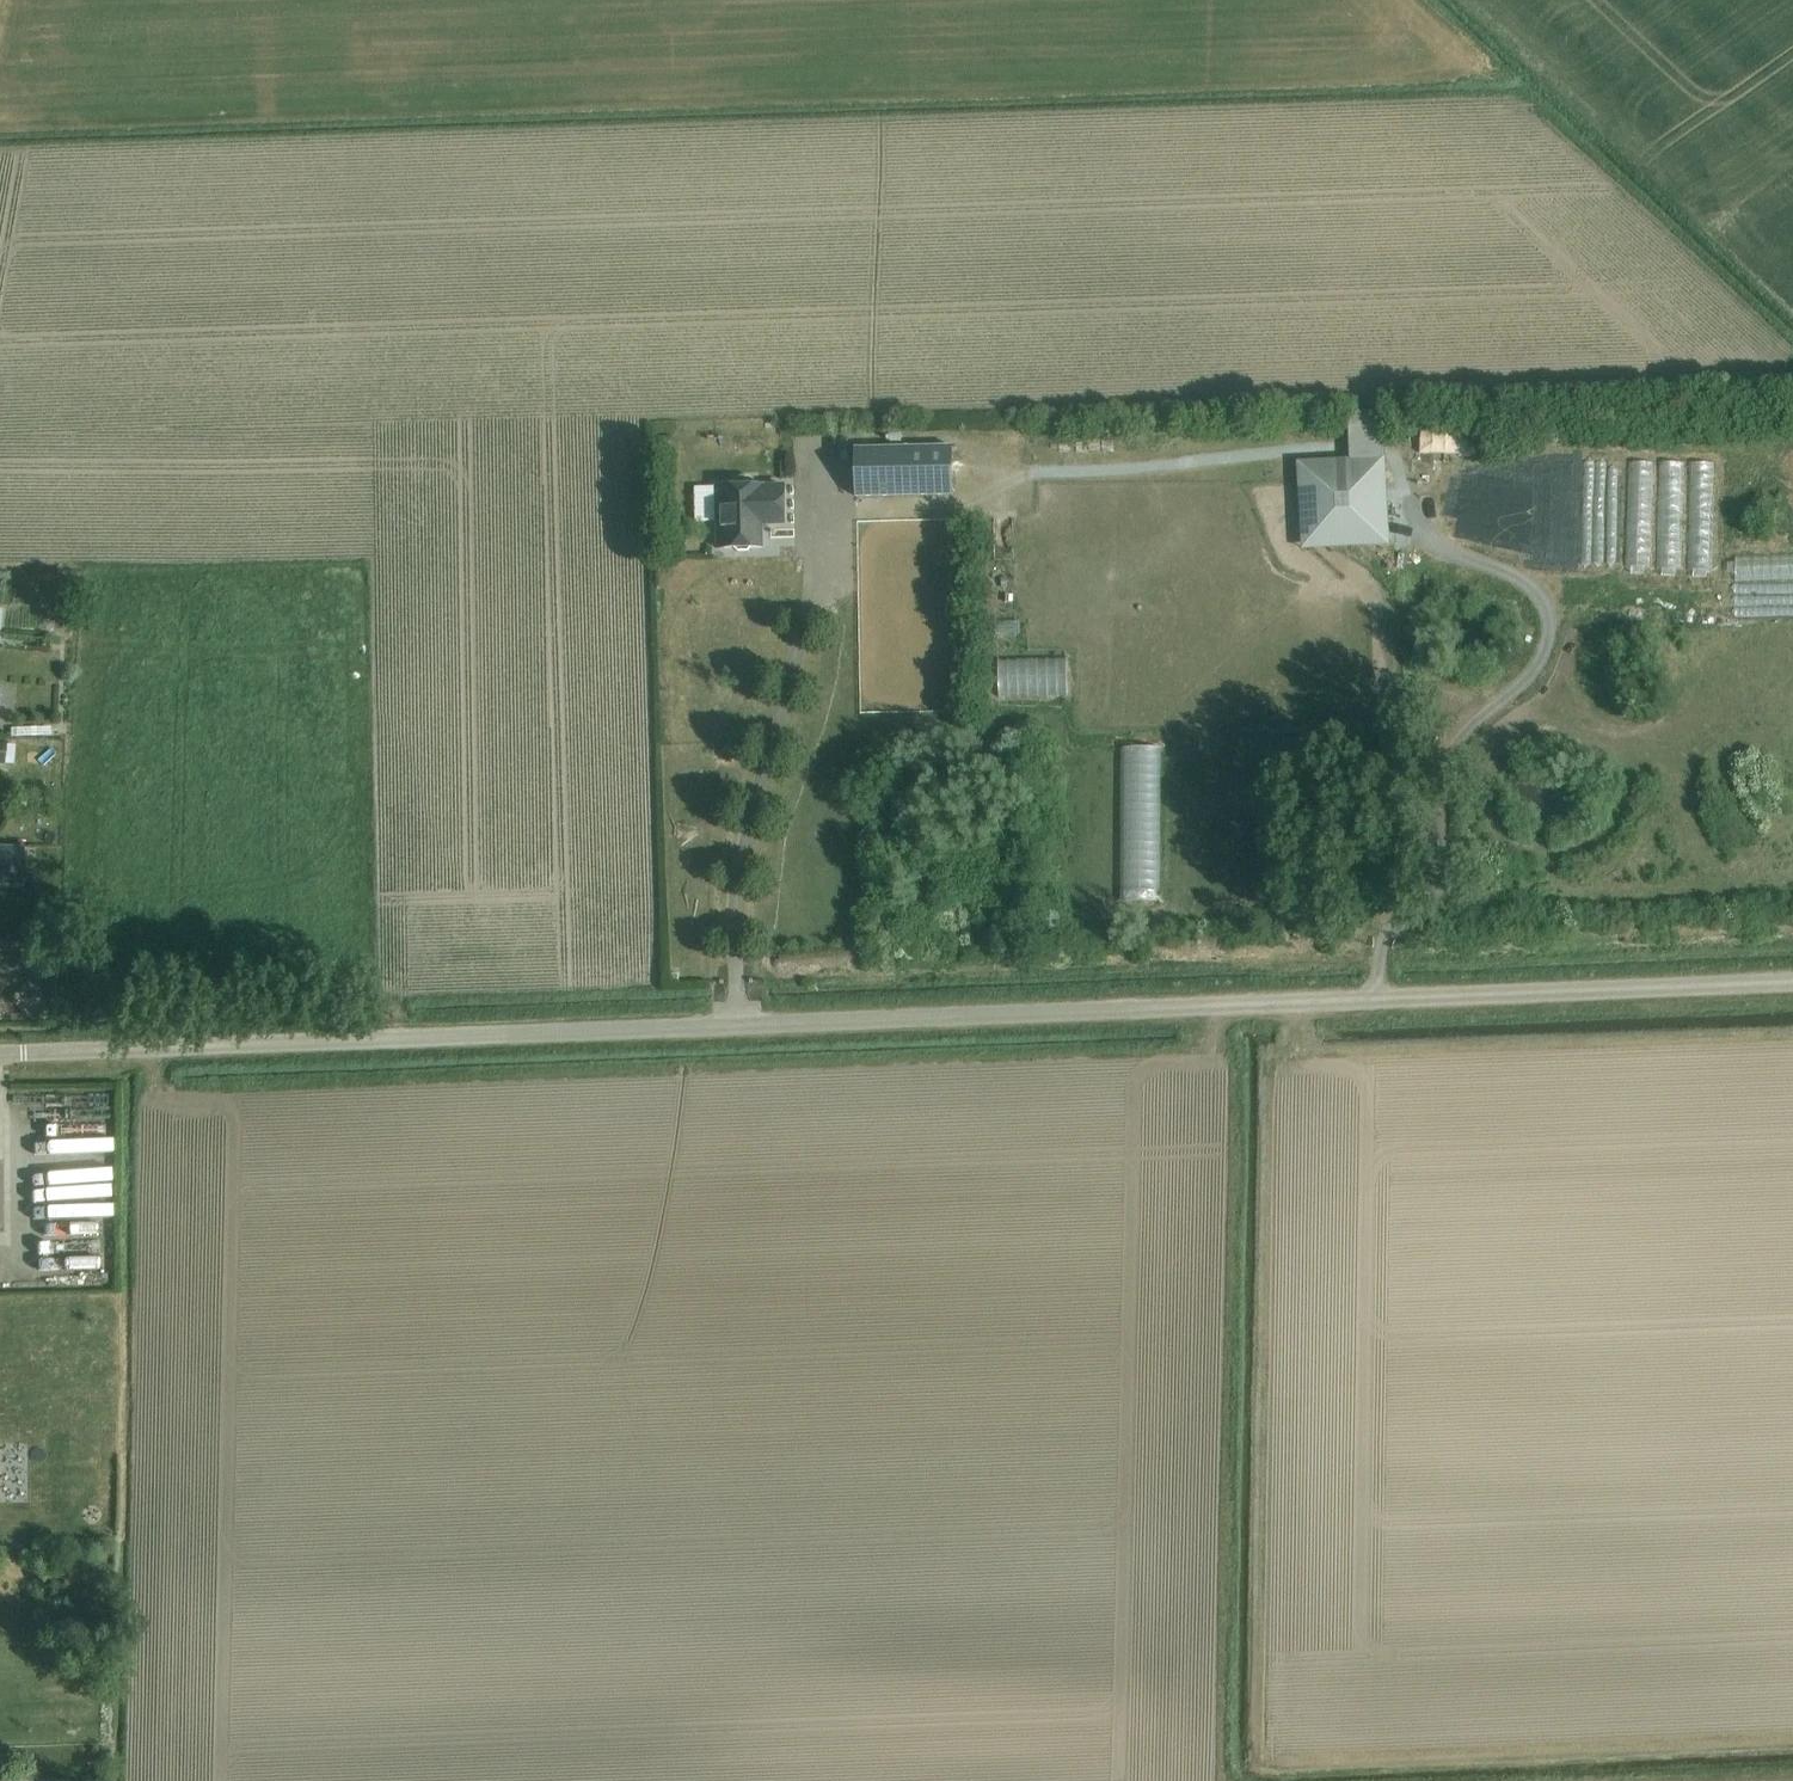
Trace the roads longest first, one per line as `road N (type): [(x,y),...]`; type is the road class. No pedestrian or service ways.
road 1 (unclassified): [(25,1053),(1792,982)]

